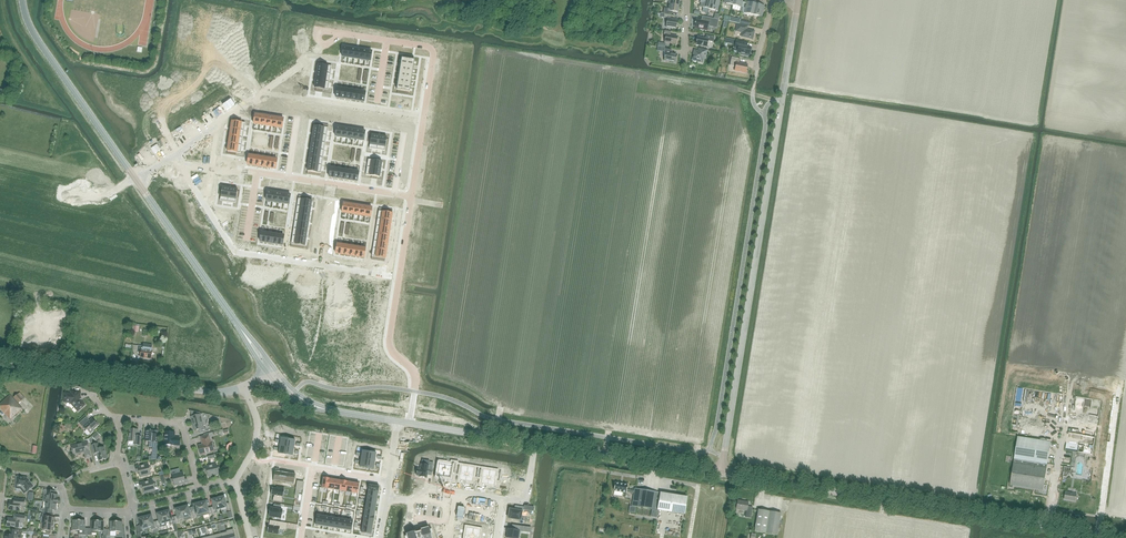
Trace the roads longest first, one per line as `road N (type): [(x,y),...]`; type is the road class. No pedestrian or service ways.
road 1 (tertiary): [(721,473),(798,6)]
road 2 (tertiary): [(1125,537),(721,473)]
road 3 (tertiary): [(22,0),(36,38),(244,333)]
road 4 (residential): [(245,387),(214,393),(0,365)]
road 5 (residential): [(344,34),(434,53),(410,197)]
road 6 (residential): [(410,197),(390,337),(415,374),(414,392)]
road 7 (residential): [(410,197),(220,168)]
road 8 (tertiary): [(721,473),(535,442)]
road 9 (residential): [(388,480),(312,467),(301,537)]
road 10 (tertiary): [(267,373),(303,405),(389,426)]
road 11 (tertiary): [(397,406),(317,403),(274,367)]
road 12 (residential): [(198,490),(181,424),(119,419)]

